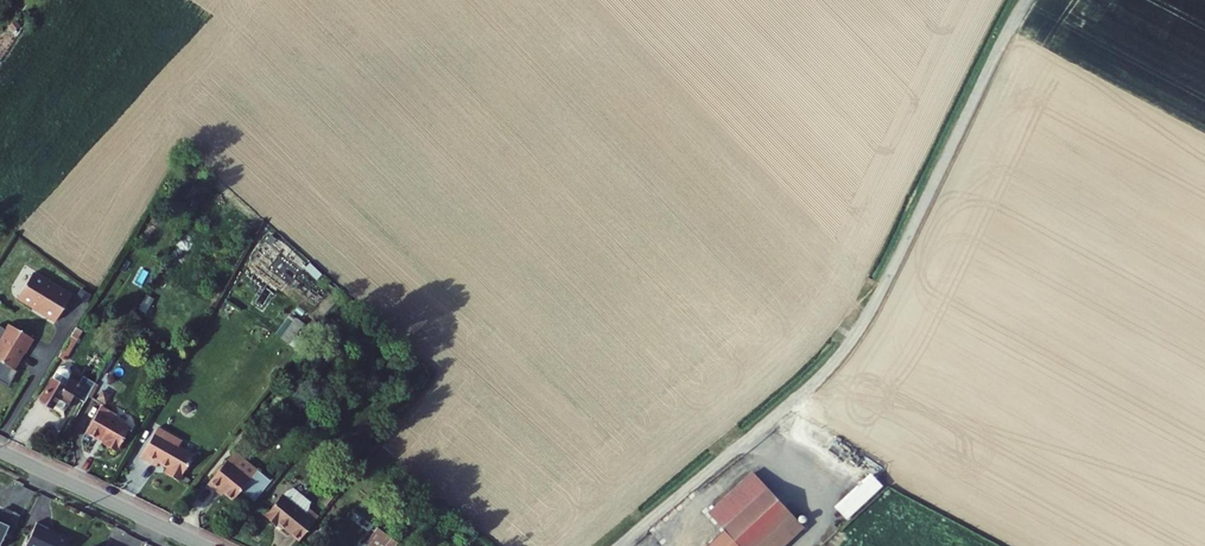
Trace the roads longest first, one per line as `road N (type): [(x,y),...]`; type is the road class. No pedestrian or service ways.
road 1 (track): [(623,545),(844,344),(1019,0)]
road 2 (tertiary): [(0,451),(203,545)]
road 3 (residential): [(66,322),(0,441)]

